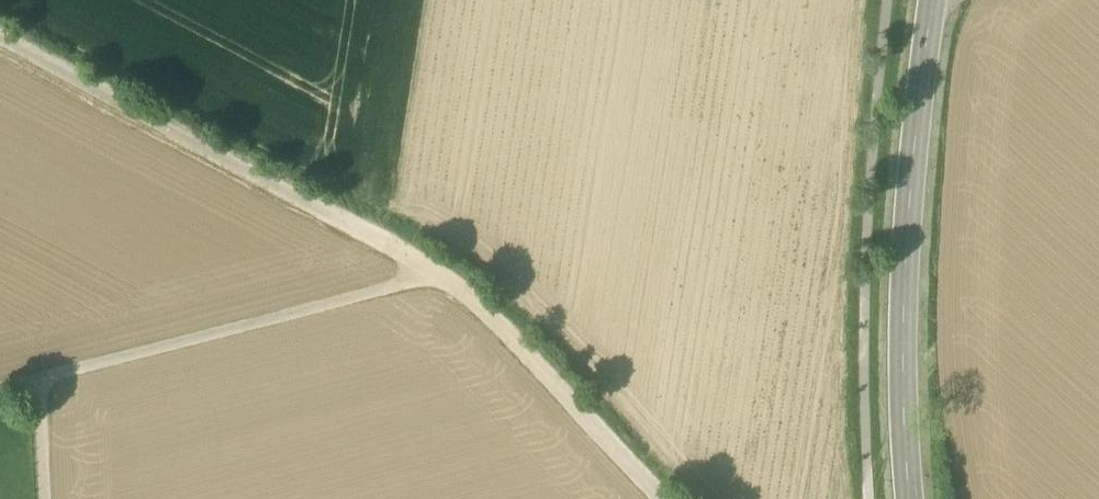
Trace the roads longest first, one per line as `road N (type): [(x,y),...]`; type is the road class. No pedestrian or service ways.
road 1 (track): [(656,498),(441,272),(0,34)]
road 2 (secondary): [(909,498),(901,370),(932,0)]
road 3 (track): [(441,272),(40,379)]

